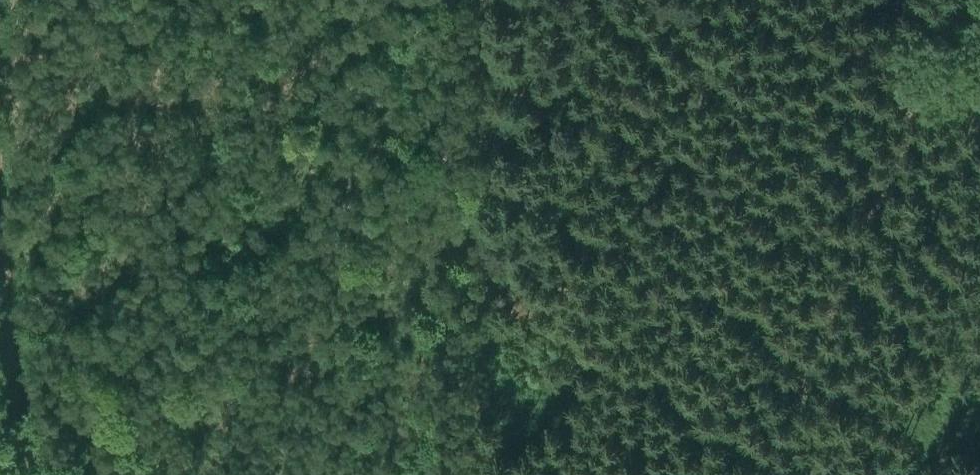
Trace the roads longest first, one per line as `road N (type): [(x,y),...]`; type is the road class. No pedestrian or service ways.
road 1 (track): [(771,474),(862,282),(901,175),(908,111),(902,0)]
road 2 (unclassified): [(16,474),(0,280)]

